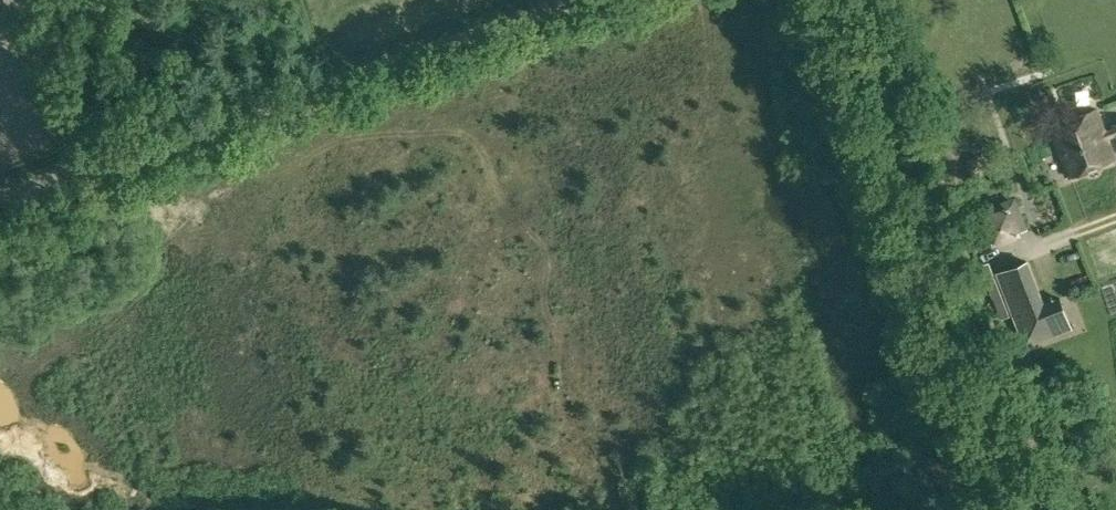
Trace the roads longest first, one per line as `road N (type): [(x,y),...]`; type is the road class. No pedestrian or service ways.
road 1 (unclassified): [(0,196),(564,0)]

